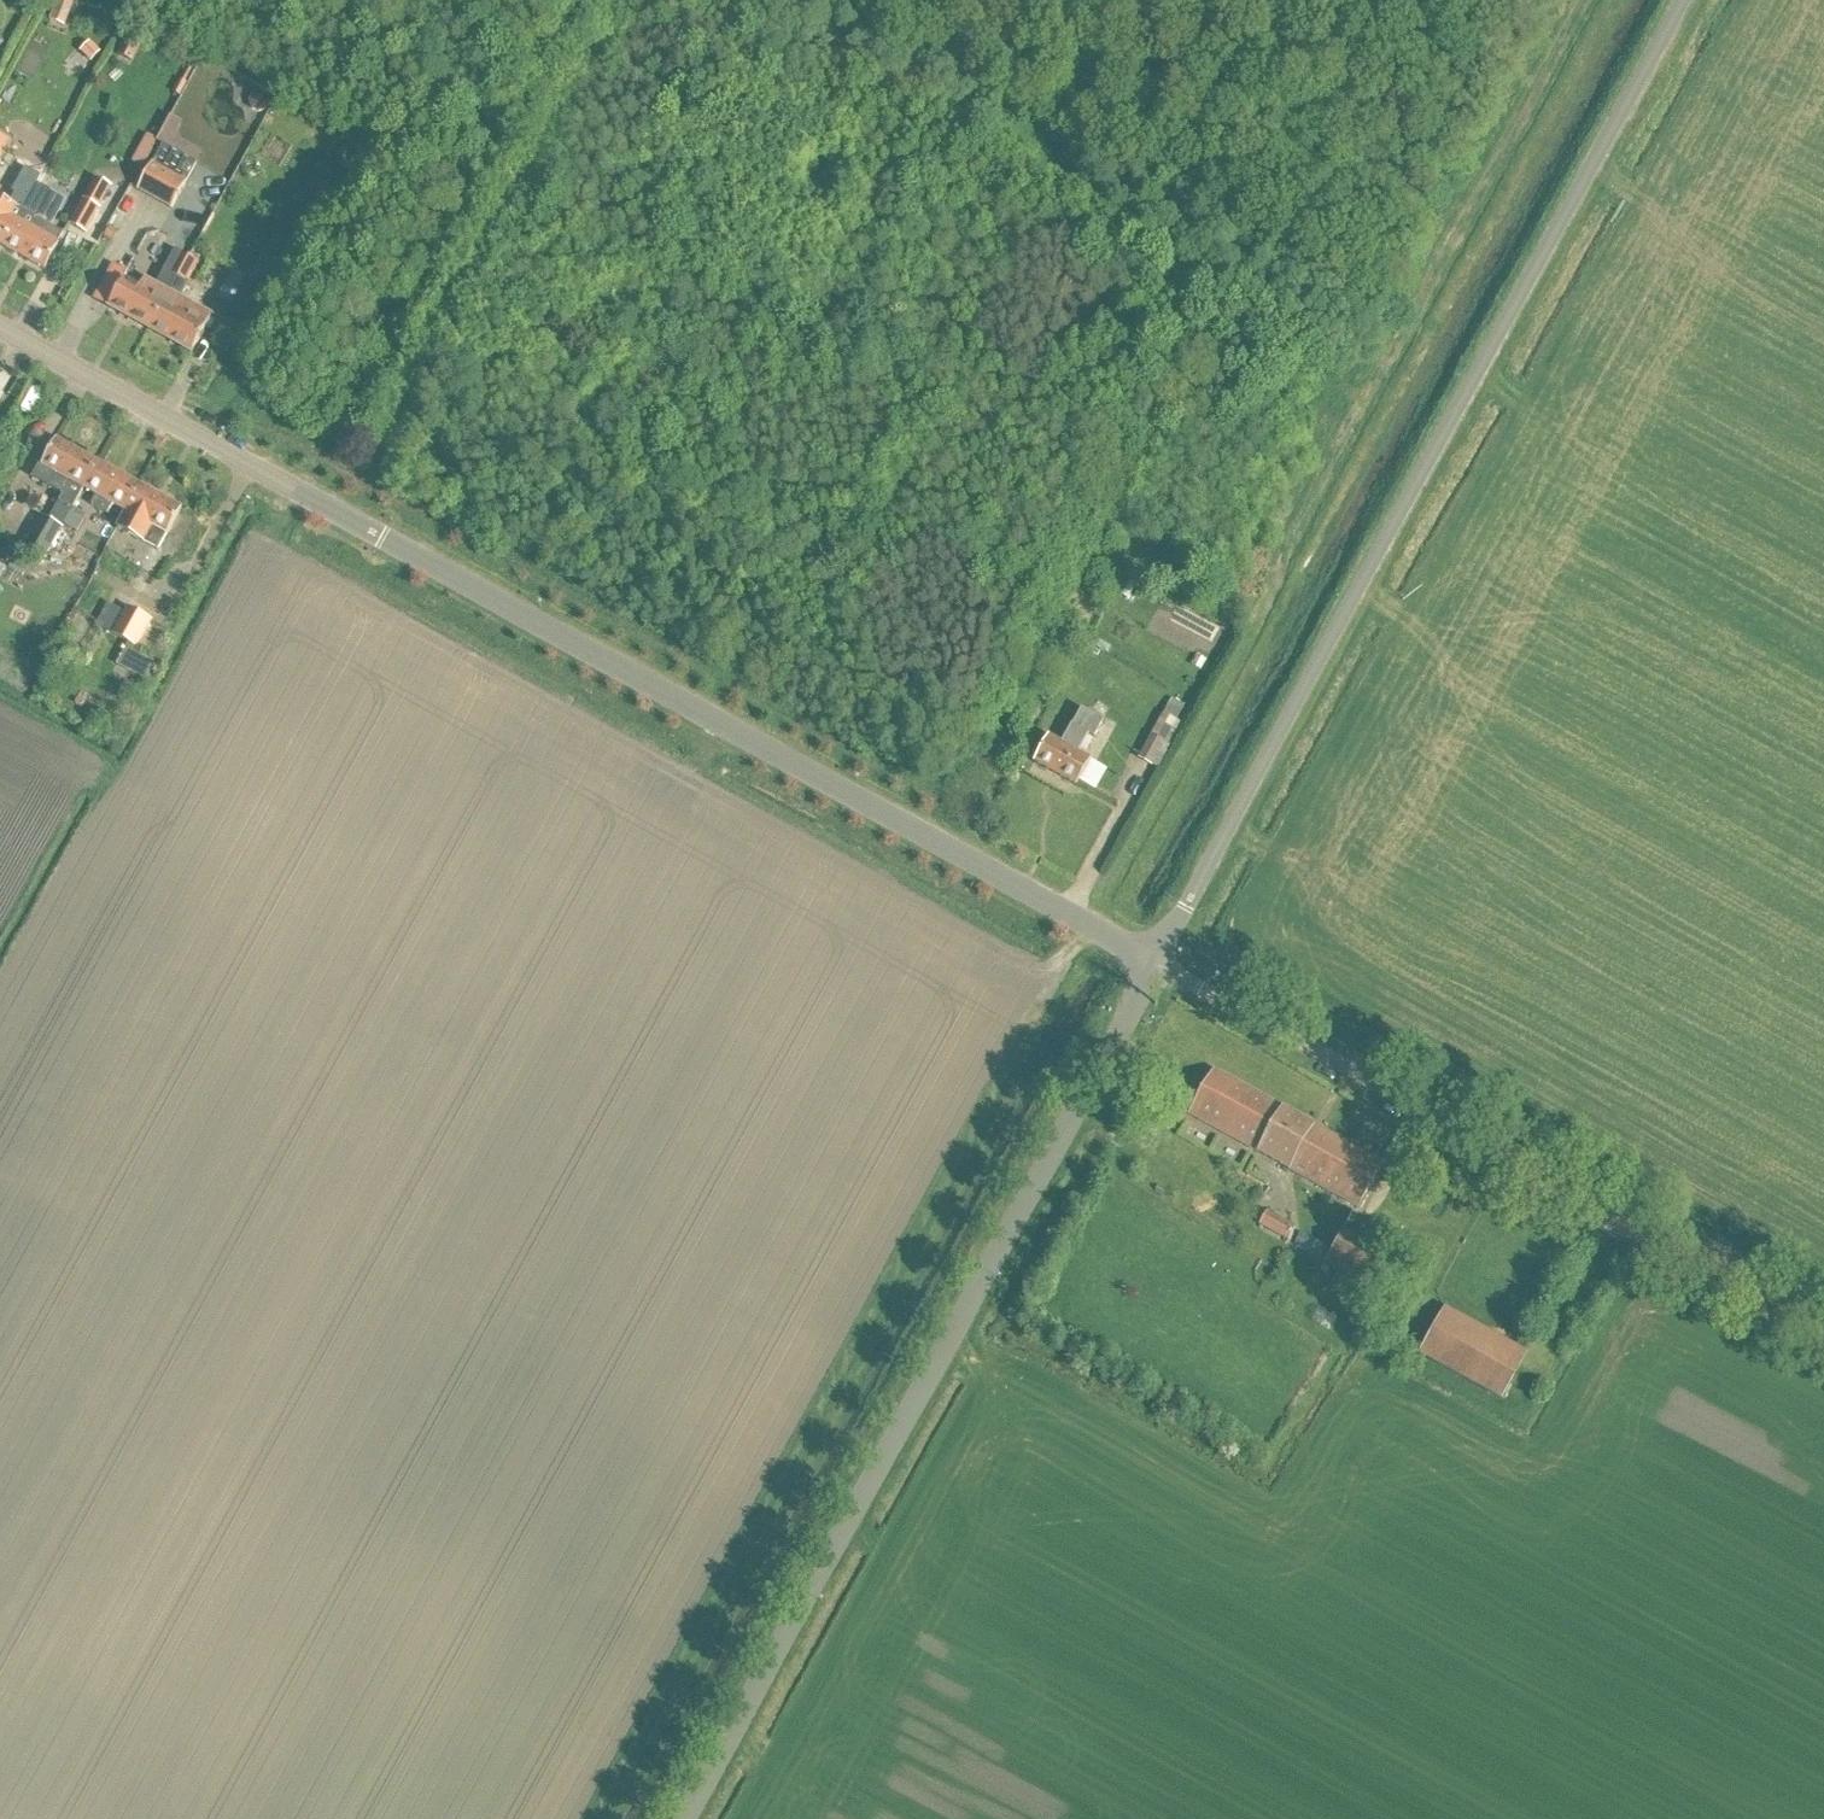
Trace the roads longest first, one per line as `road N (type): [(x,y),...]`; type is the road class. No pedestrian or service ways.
road 1 (unclassified): [(1156,961),(0,328)]
road 2 (unclassified): [(1156,961),(1681,0)]
road 3 (track): [(1108,935),(1619,0)]
road 4 (unclassified): [(682,1818),(1156,961)]
road 5 (unclassified): [(1643,1226),(1156,961)]
road 6 (track): [(1823,1327),(1643,1226)]

